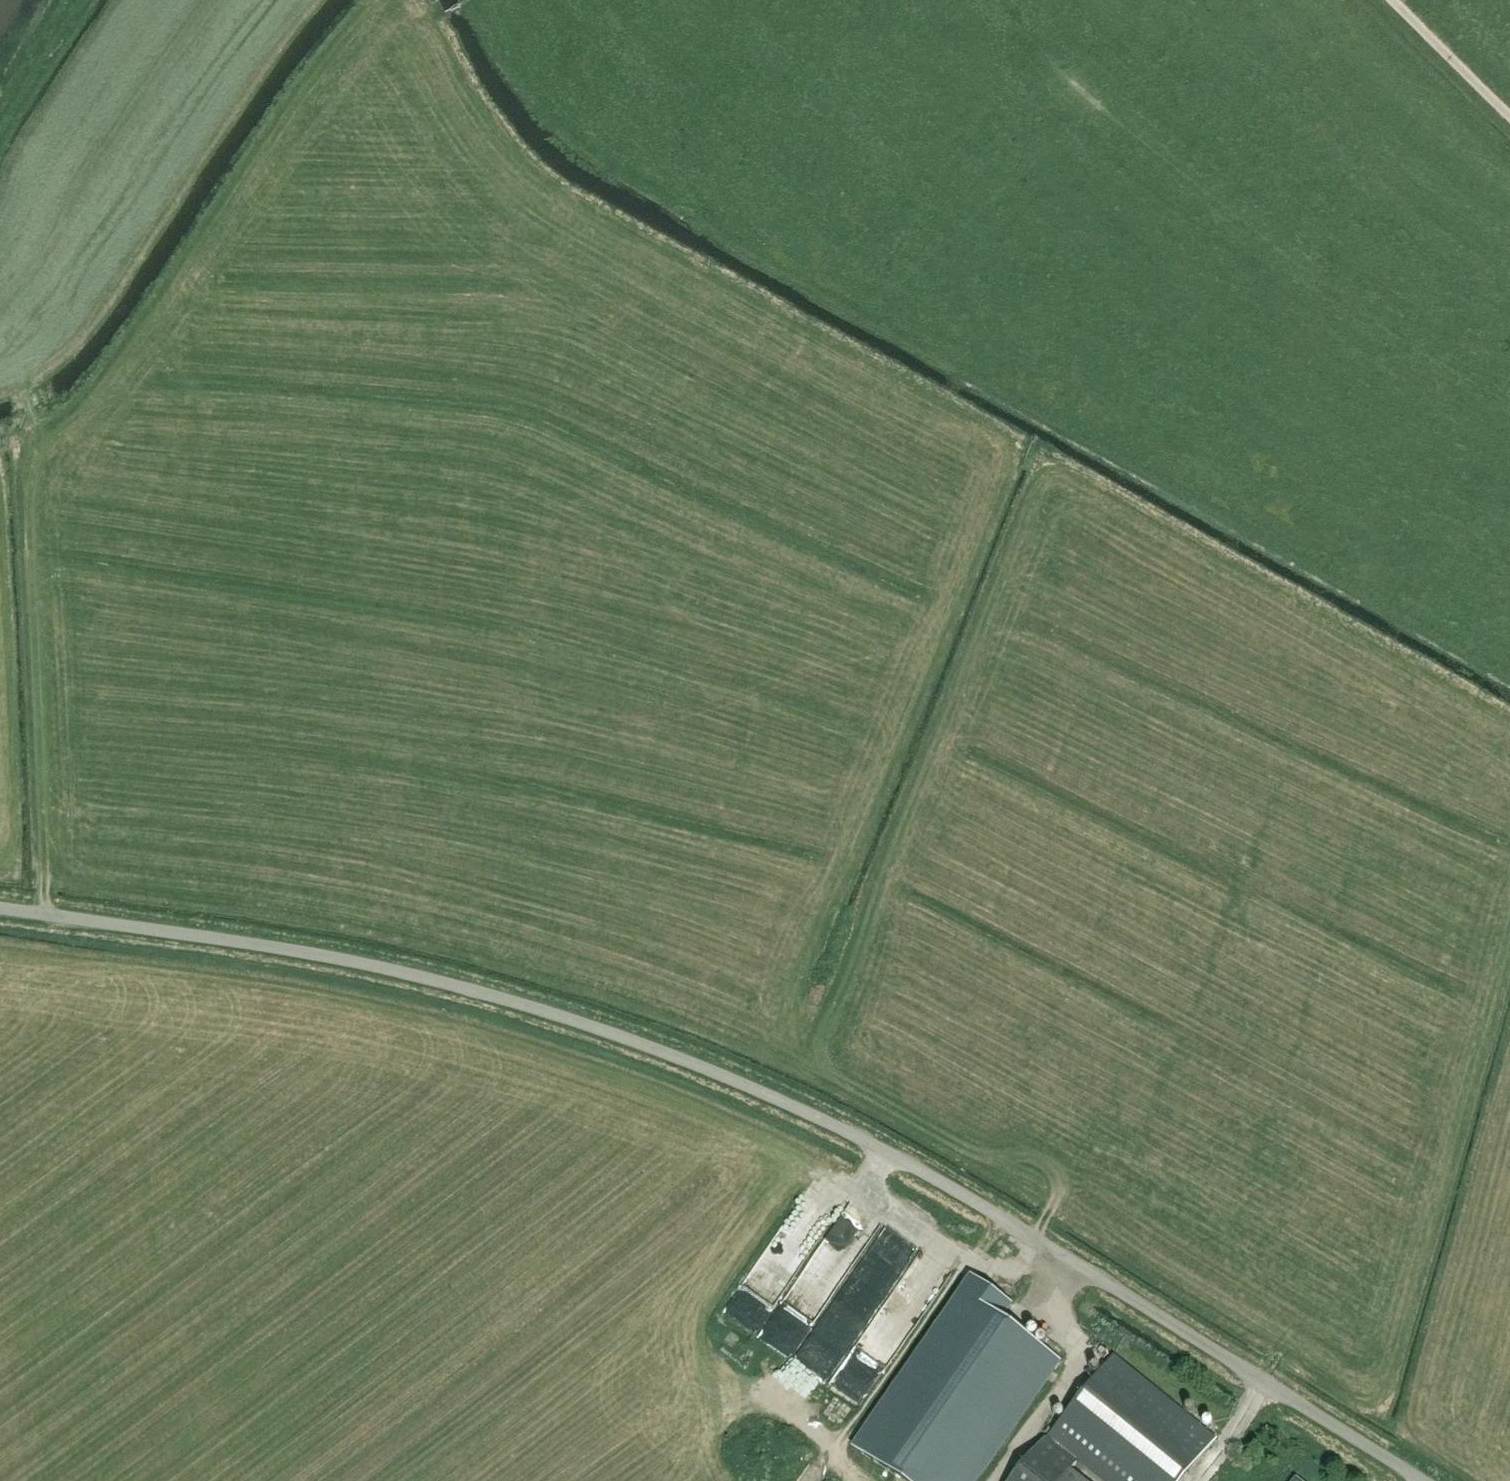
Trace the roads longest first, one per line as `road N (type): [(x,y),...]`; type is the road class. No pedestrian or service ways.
road 1 (unclassified): [(1425,1480),(942,1183),(768,1094),(572,1020),(411,973),(0,906)]

